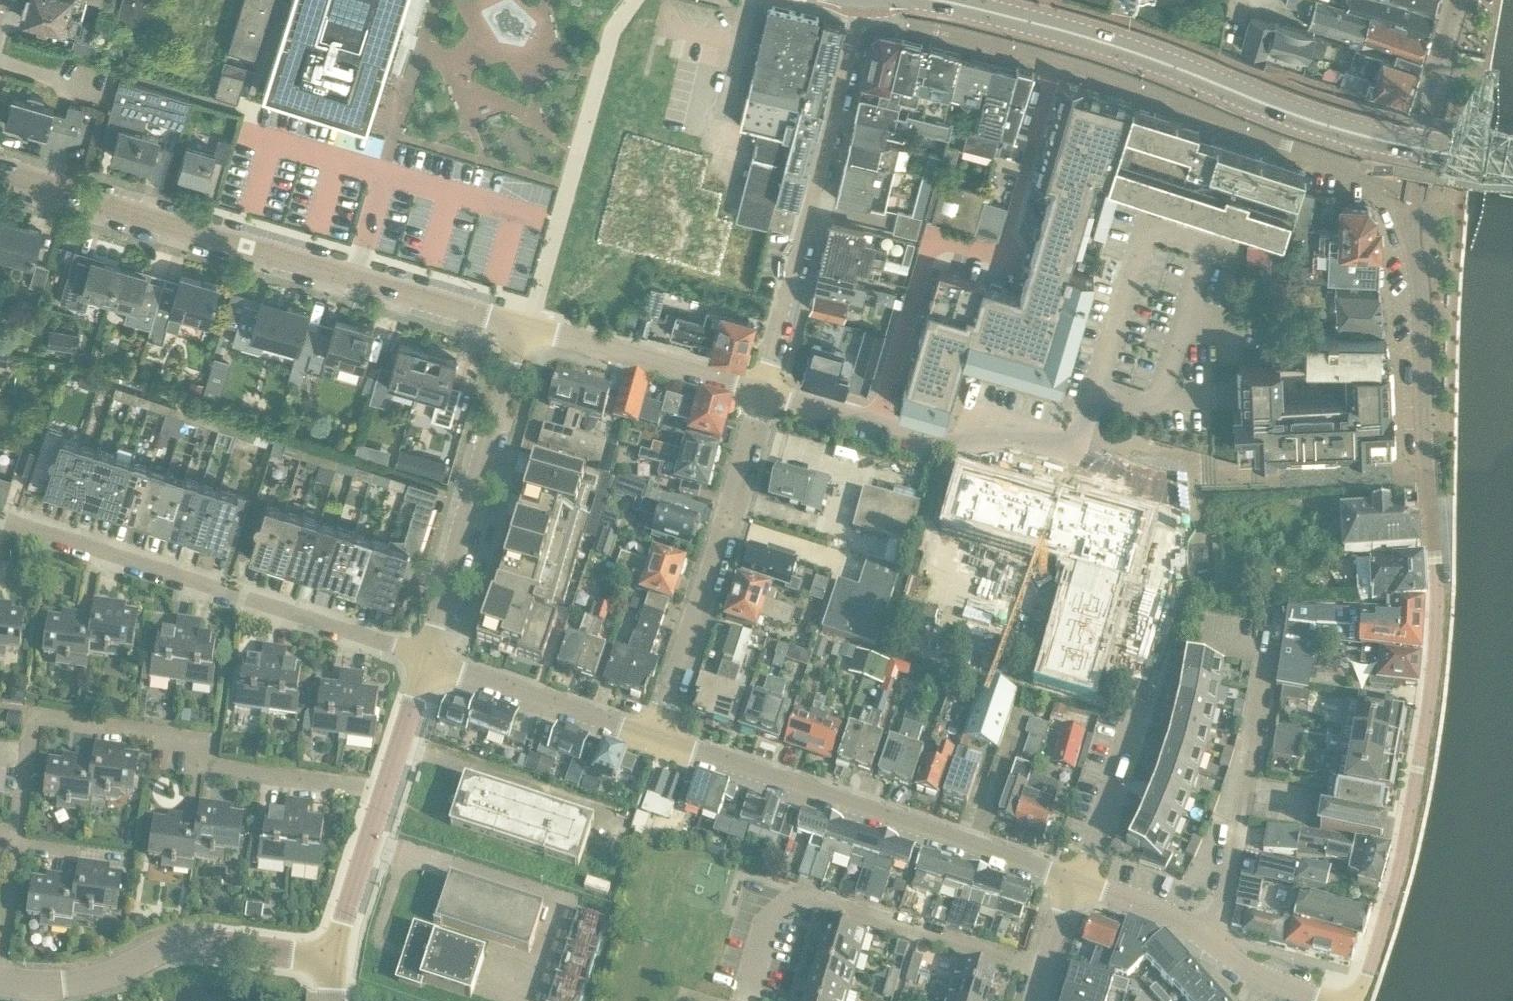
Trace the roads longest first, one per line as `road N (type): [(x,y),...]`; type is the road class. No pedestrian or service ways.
road 1 (residential): [(1408,220),(1435,562),(1430,701),(1388,916),(1356,1000)]
road 2 (secondary): [(940,0),(1135,52),(1328,125),(1512,166)]
road 3 (residential): [(521,325),(0,172)]
road 4 (residential): [(16,835),(33,717),(153,732),(217,768),(385,792)]
road 5 (residential): [(1055,61),(1002,247),(990,253),(945,240),(929,250),(875,424)]
road 6 (residential): [(426,659),(31,527),(0,528)]
road 7 (residential): [(1072,880),(658,739)]
road 8 (residential): [(1055,61),(1356,170),(1408,220)]
road 9 (residential): [(859,15),(762,391)]
road 10 (residential): [(744,1000),(768,918),(801,897),(1045,968)]
road 11 (residential): [(658,739),(762,391)]
road 12 (residential): [(426,659),(521,325)]
road 13 (residential): [(1209,942),(1227,894),(1273,617)]
road 14 (residential): [(1081,883),(1169,591)]
road 15 (residential): [(44,986),(93,981),(194,944),(334,961)]
road 16 (residential): [(762,391),(521,325)]
road 17 (residential): [(658,739),(426,659)]
road 18 (residential): [(859,15),(1055,61)]
road 19 (residential): [(961,448),(1067,477),(1091,400)]
road 20 (residential): [(914,619),(961,448)]
road 21 (residential): [(334,961),(385,792)]
road 22 (residential): [(1209,942),(1168,914),(1081,883)]
road 23 (residential): [(385,792),(426,659)]
road 24 (residential): [(1323,1000),(1248,973),(1209,942)]

